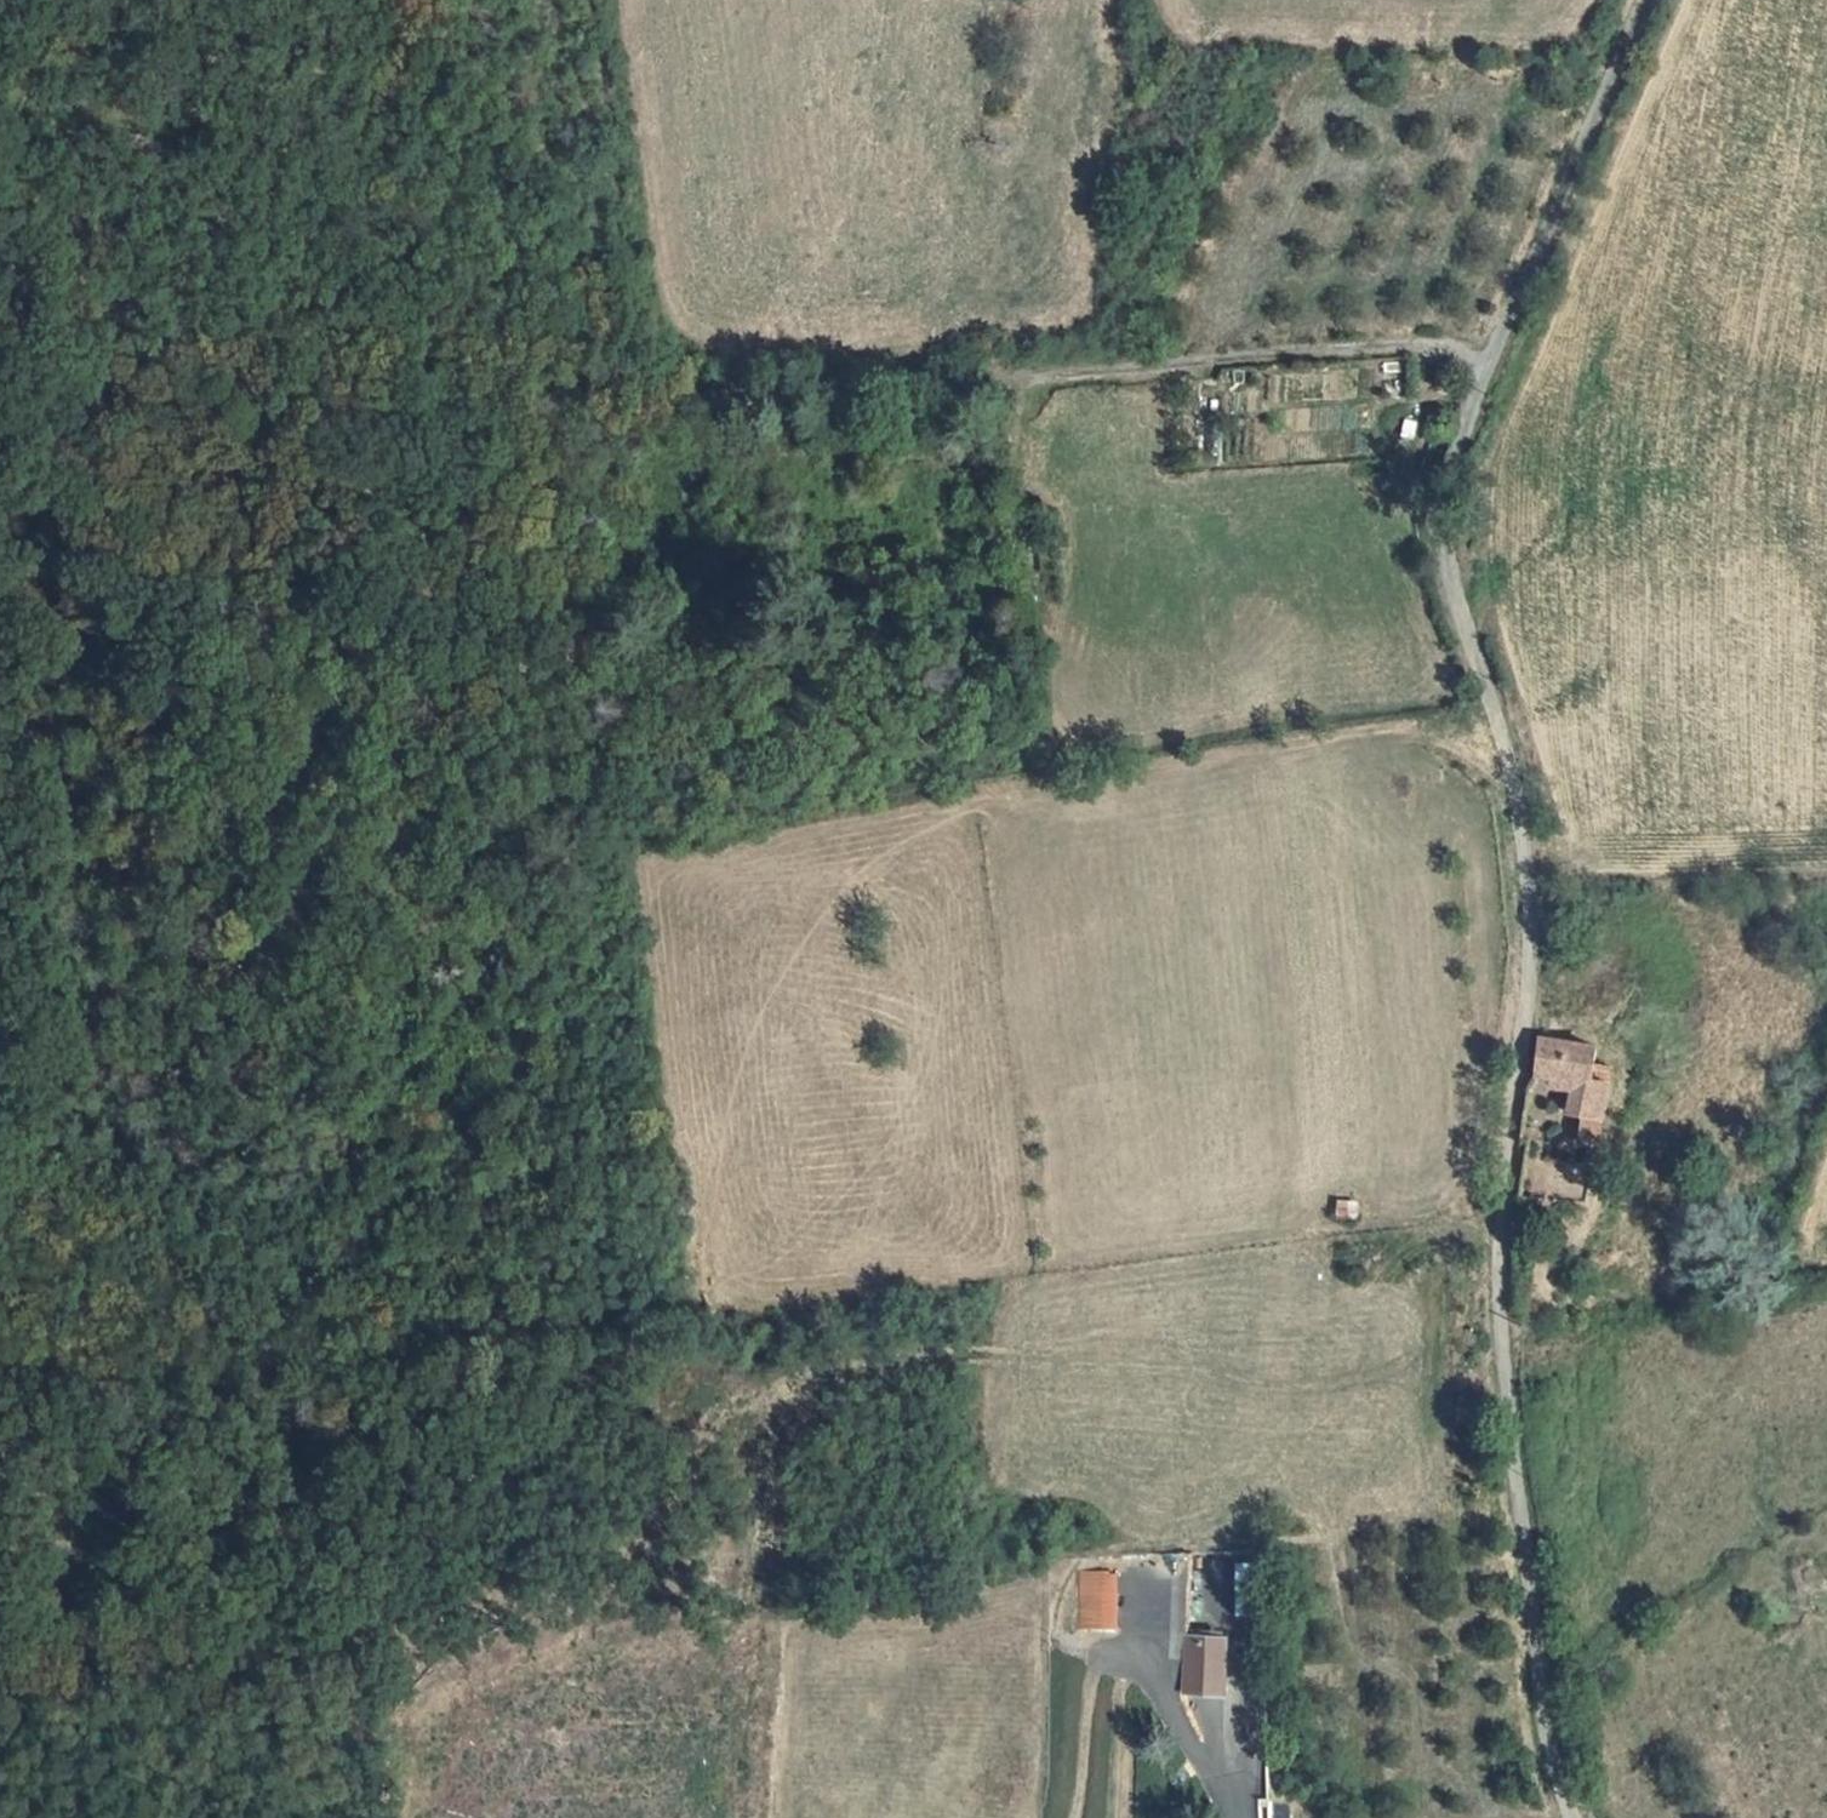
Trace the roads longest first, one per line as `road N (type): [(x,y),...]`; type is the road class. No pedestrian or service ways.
road 1 (unclassified): [(1563,1817),(1541,1718),(1507,1432),(1498,1198),(1530,937),(1511,757),(1452,589),(1446,514),(1467,417),(1644,0)]

